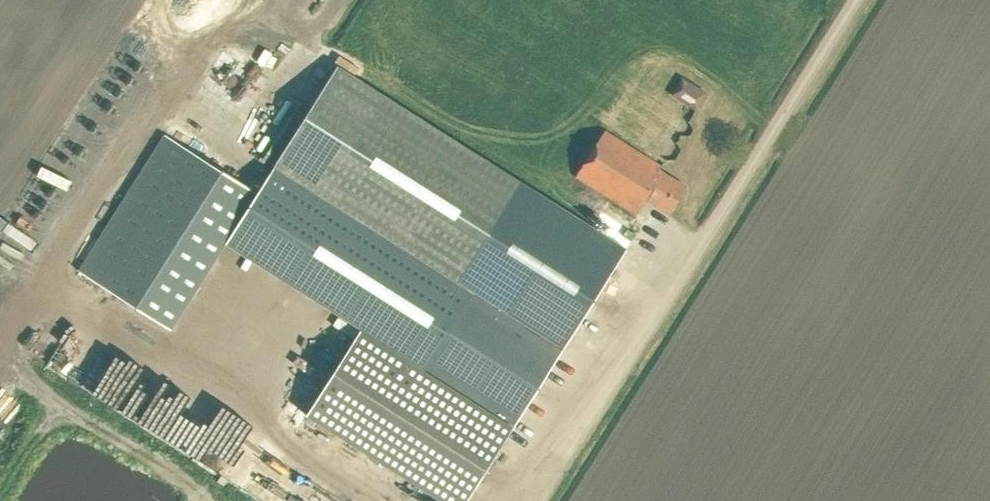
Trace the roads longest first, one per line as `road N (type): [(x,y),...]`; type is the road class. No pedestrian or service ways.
road 1 (unclassified): [(536,500),(853,0)]

